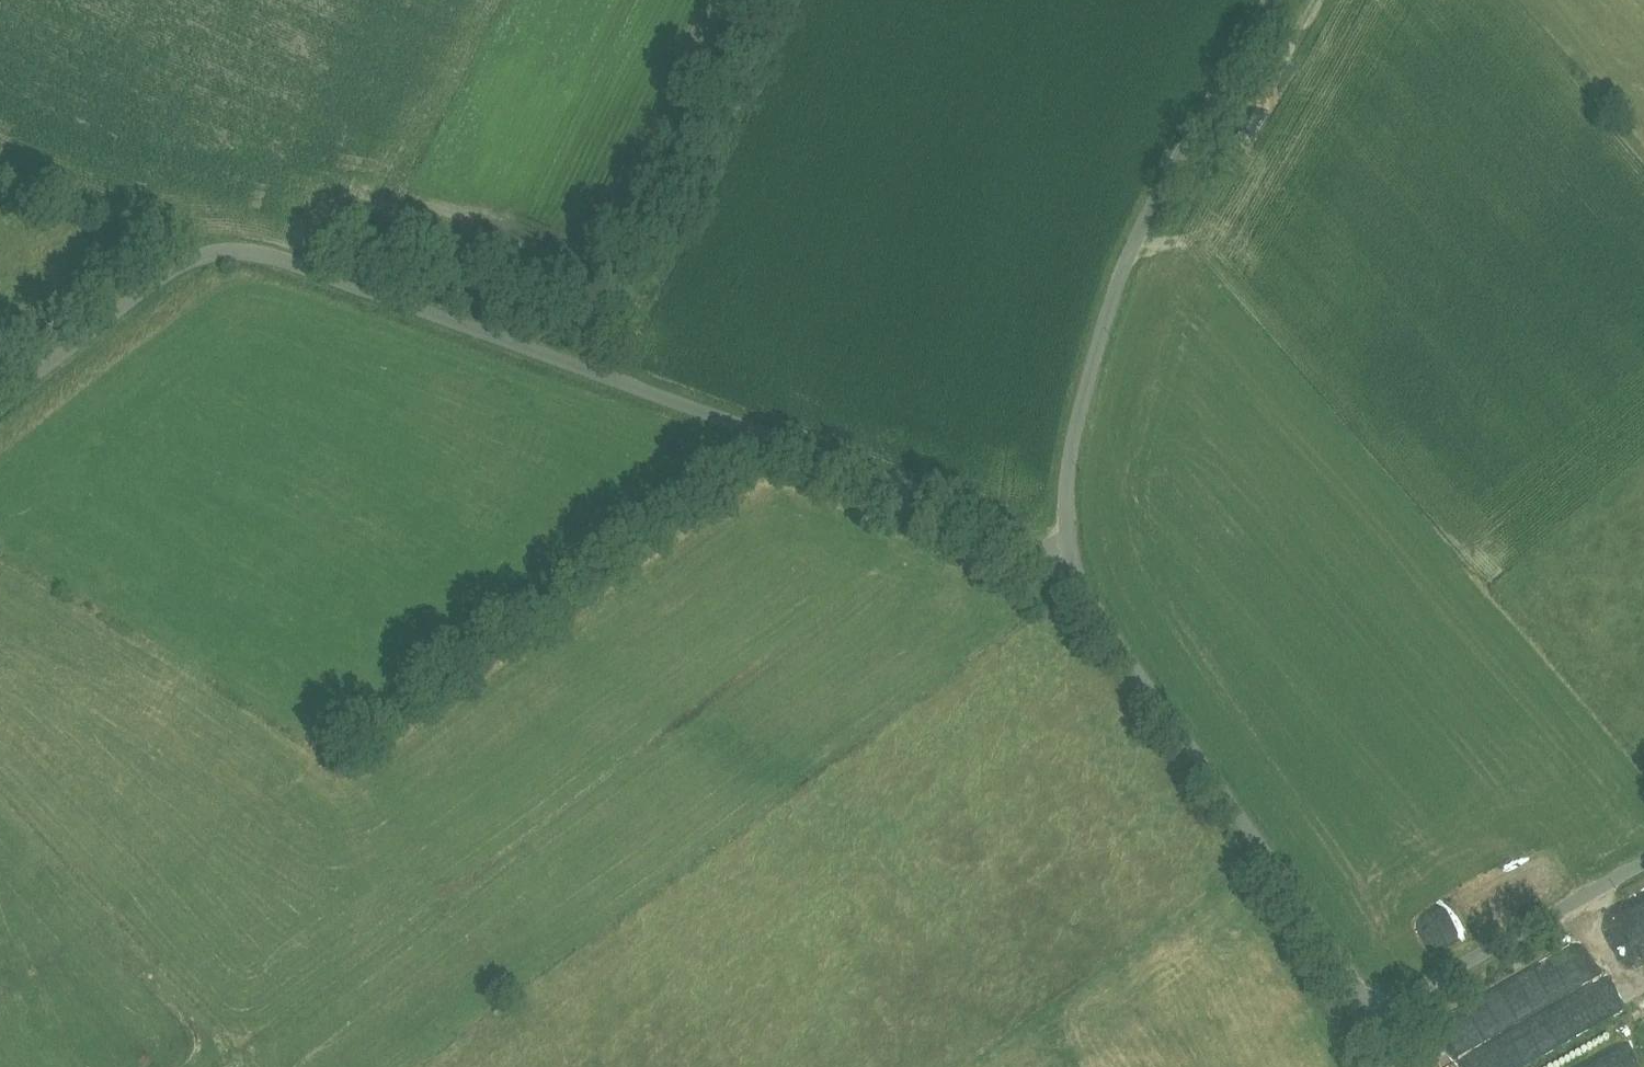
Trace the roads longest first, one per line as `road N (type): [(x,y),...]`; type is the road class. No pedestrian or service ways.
road 1 (unclassified): [(0,402),(172,268),(224,256),(281,264),(888,484),(1066,569)]
road 2 (unclassified): [(1066,569),(1060,502),(1103,319),(1160,181),(1267,0)]
road 3 (unclassified): [(1066,569),(1373,1013),(1397,1066)]
road 4 (track): [(1643,862),(1373,1013)]

